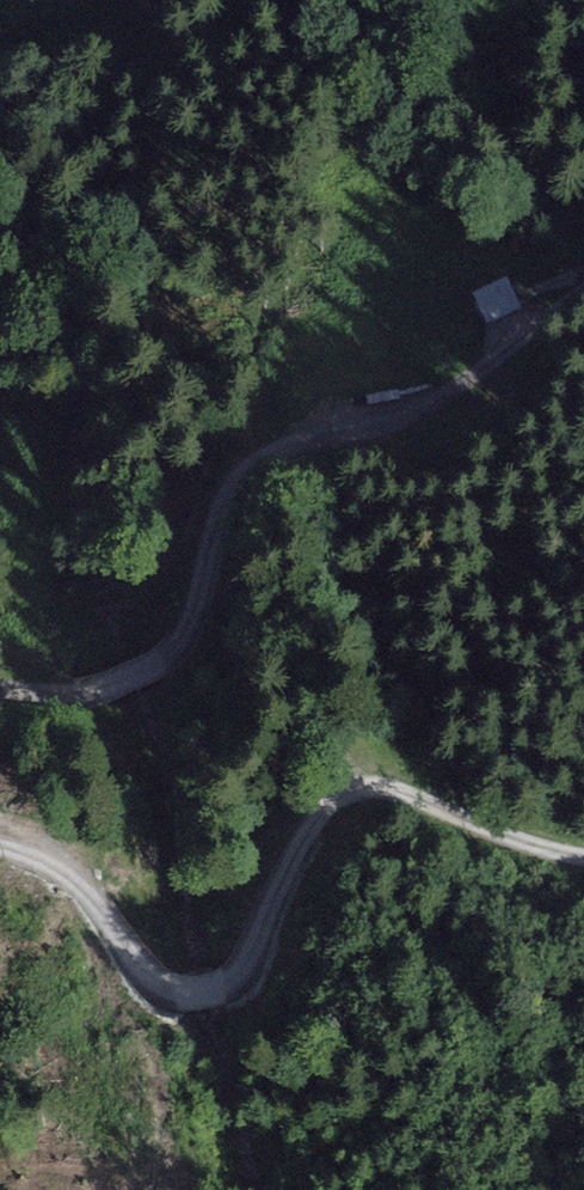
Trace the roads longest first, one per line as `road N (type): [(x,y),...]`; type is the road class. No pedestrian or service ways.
road 1 (unclassified): [(0,848),(74,875),(146,985),(174,989),(228,981),(248,959),(305,830),(332,796),(362,785),(583,855)]
road 2 (unclassified): [(583,292),(391,423),(262,456),(234,477),(172,652),(87,690),(0,685)]

